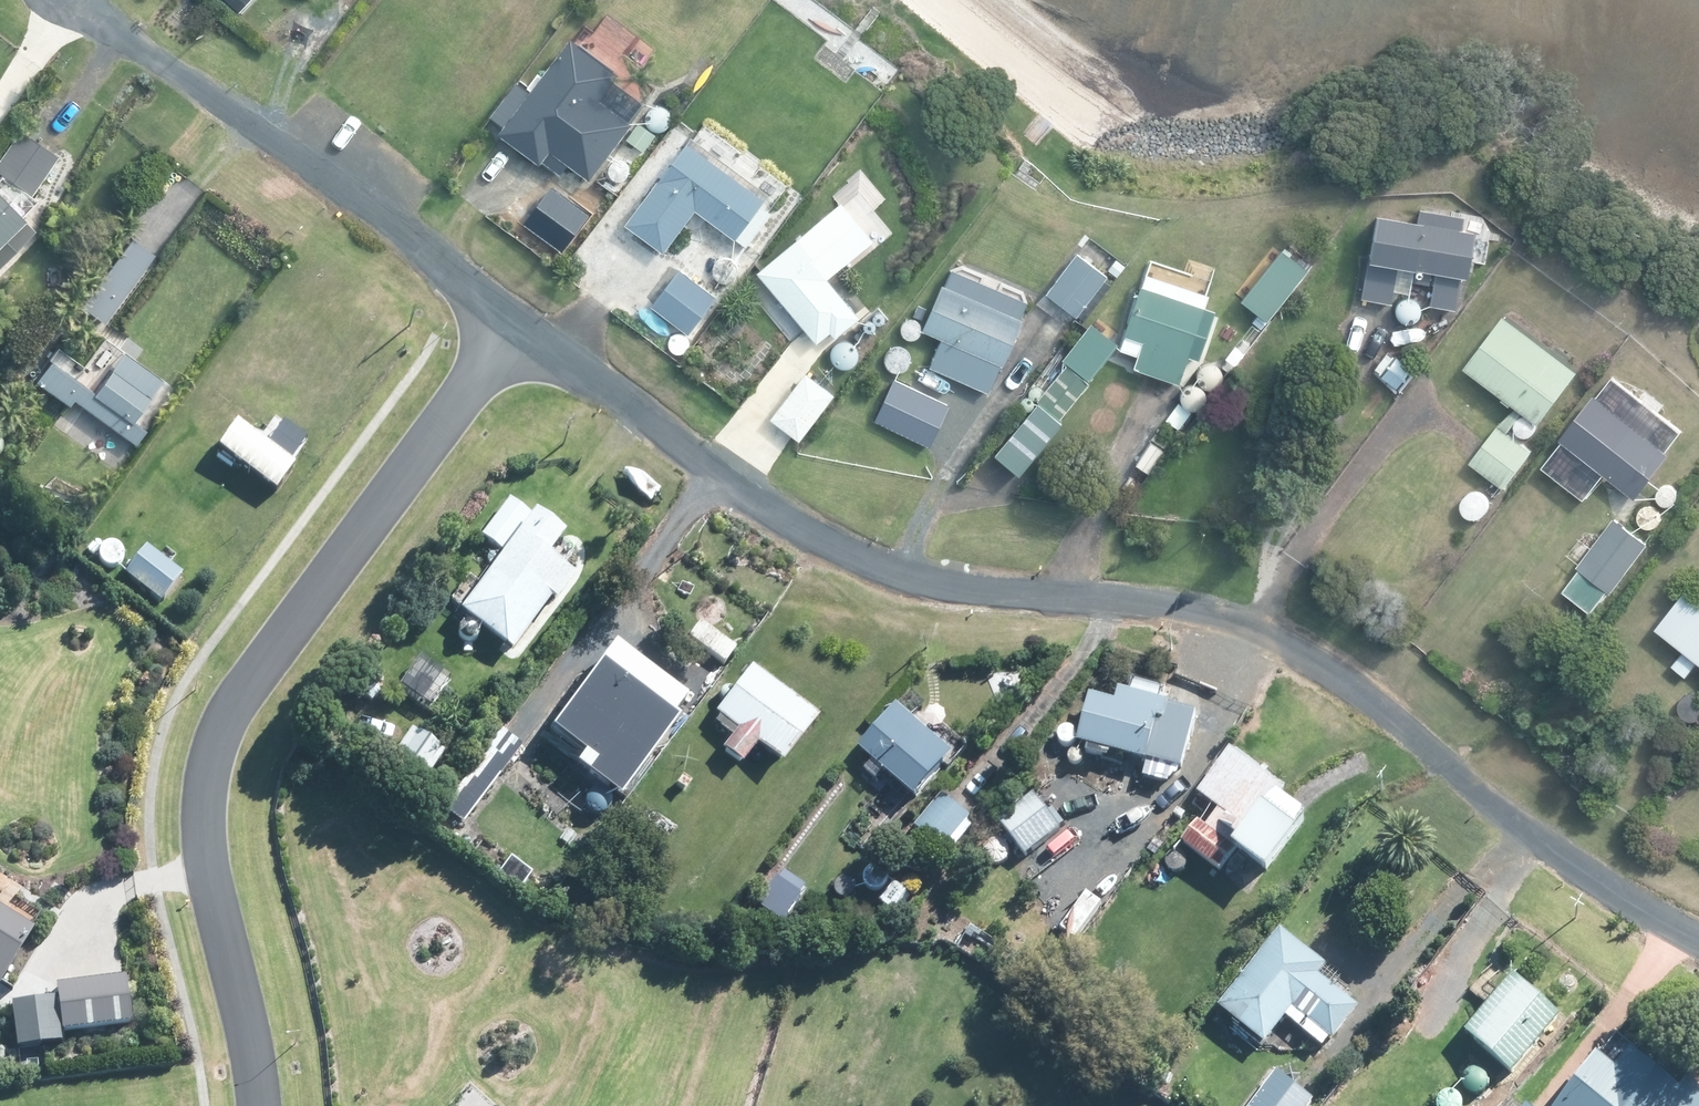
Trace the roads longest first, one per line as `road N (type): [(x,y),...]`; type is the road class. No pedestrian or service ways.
road 1 (residential): [(1698,924),(1653,905),(1523,820),(1273,592),(1189,573),(907,555),(794,513),(517,323)]
road 2 (residential): [(260,1105),(205,853),(205,798),(219,742),(239,694),(293,616),(517,323)]
road 3 (residential): [(517,323),(97,0)]

